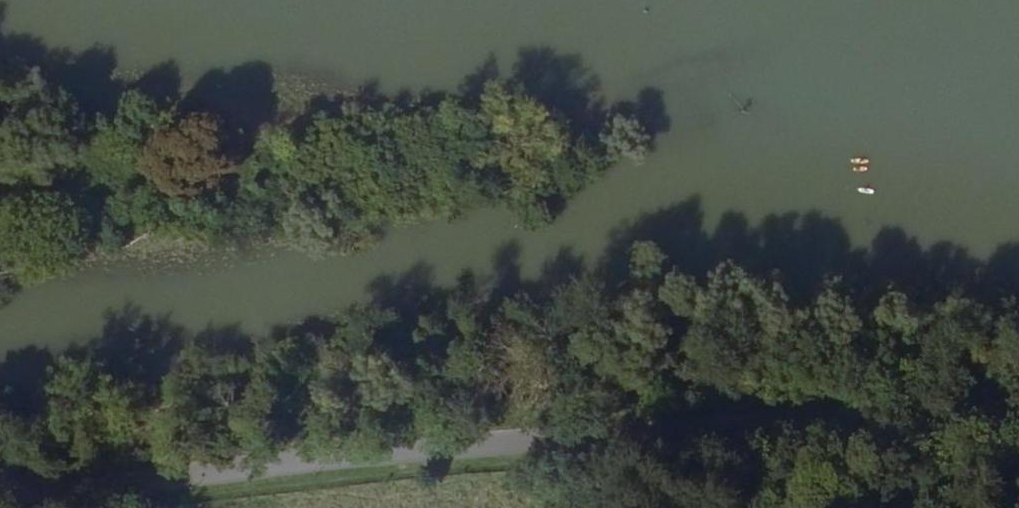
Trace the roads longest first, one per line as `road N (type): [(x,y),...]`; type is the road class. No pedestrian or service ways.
road 1 (unclassified): [(6,507),(359,455),(1018,420)]

